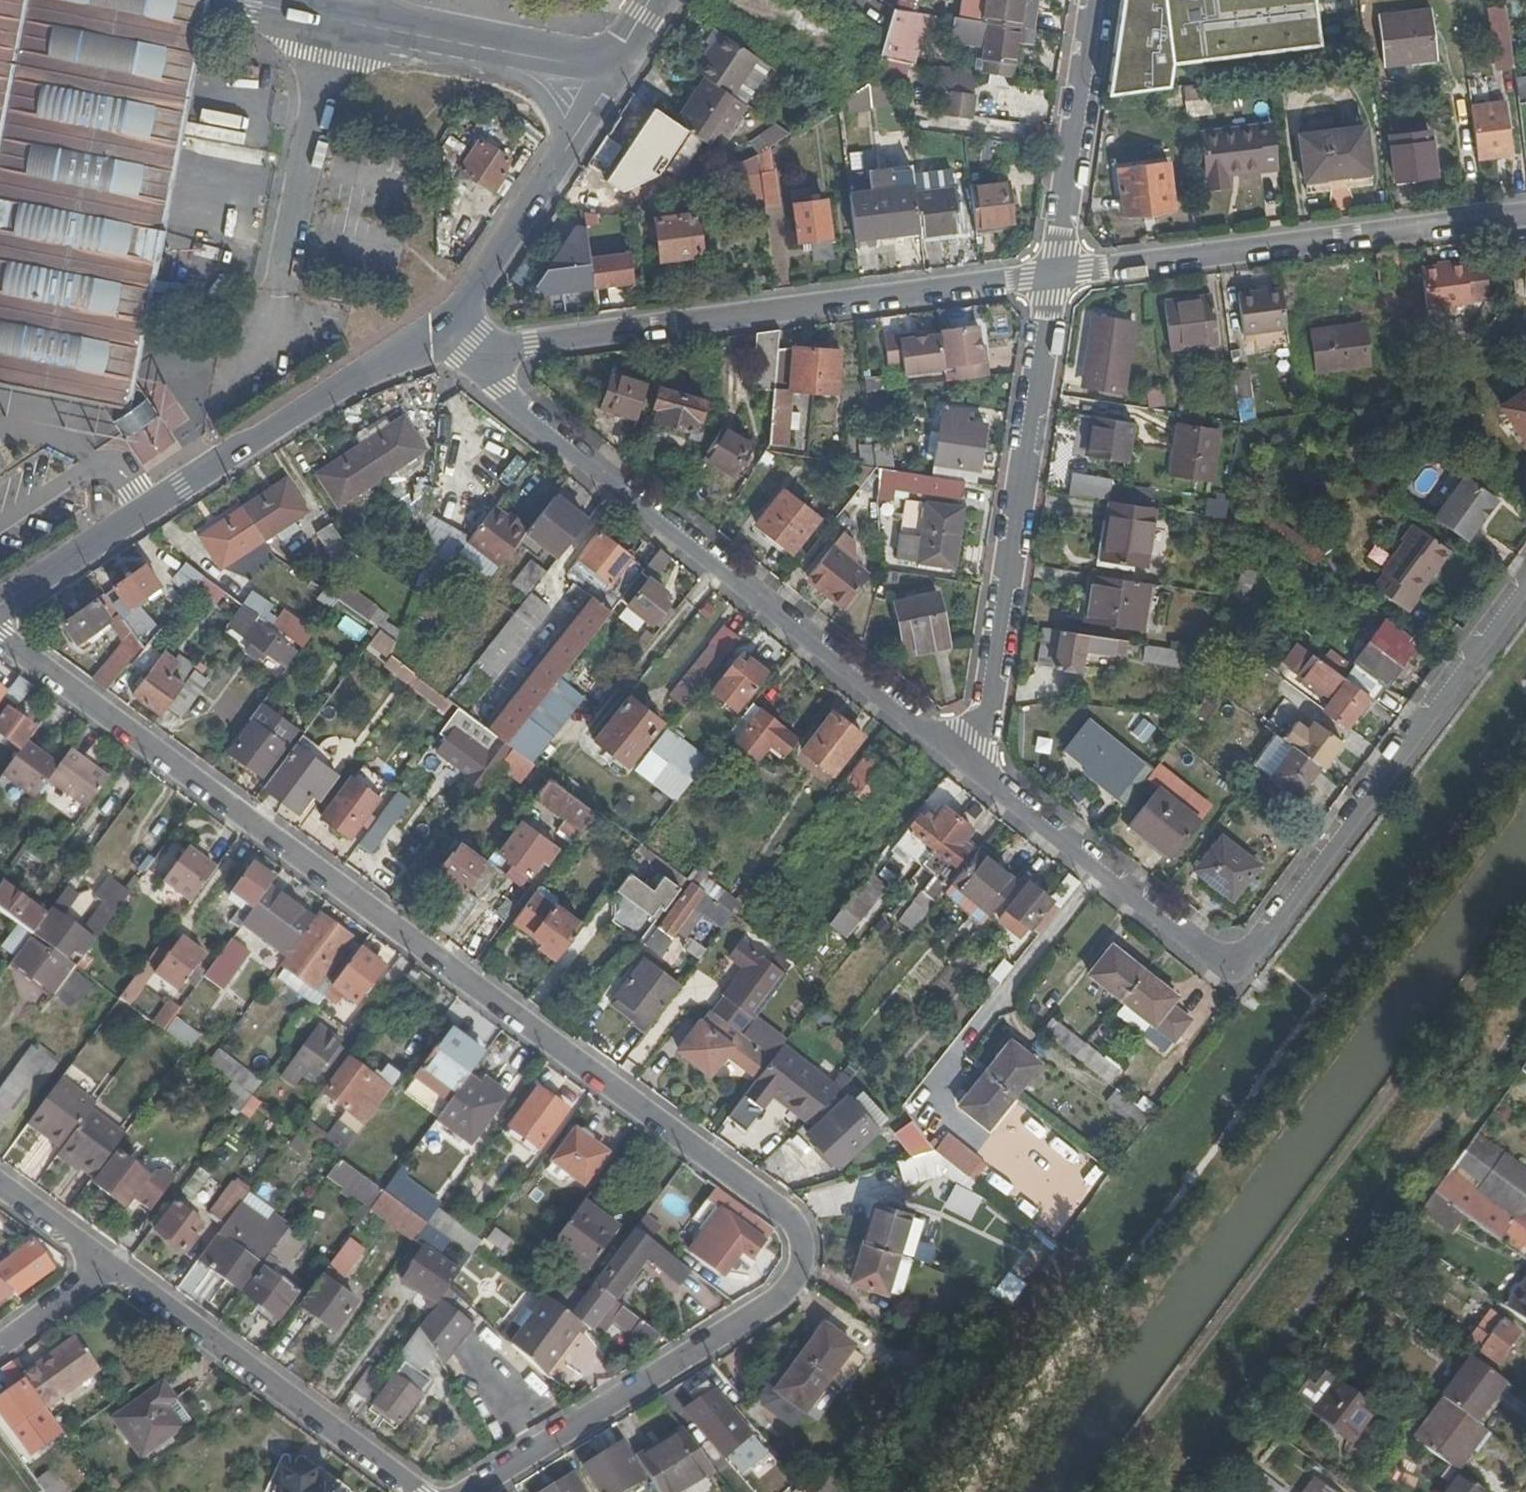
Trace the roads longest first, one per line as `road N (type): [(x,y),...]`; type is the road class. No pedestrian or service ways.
road 1 (residential): [(0,633),(772,1205),(800,1237),(796,1282),(764,1311),(471,1491)]
road 2 (residential): [(444,332),(497,390),(978,770)]
road 3 (residential): [(444,332),(513,344),(1056,277)]
road 4 (tertiary): [(0,607),(356,378),(444,332)]
road 5 (residential): [(978,770),(1056,277)]
road 6 (residential): [(1525,584),(1265,957),(1242,977)]
road 7 (residential): [(1056,277),(1525,222)]
road 8 (residential): [(106,1266),(421,1491)]
road 9 (tertiary): [(444,332),(503,261),(612,75)]
road 10 (unclassified): [(329,20),(283,305)]
road 11 (tertiary): [(329,20),(612,75)]
road 12 (residential): [(1056,277),(1097,0)]
road 13 (residential): [(1101,867),(962,1049)]
road 14 (residential): [(1101,867),(1242,977)]
road 15 (residential): [(978,770),(1101,867)]
road 16 (residential): [(0,1188),(106,1266)]
road 17 (residential): [(0,1344),(106,1266)]

